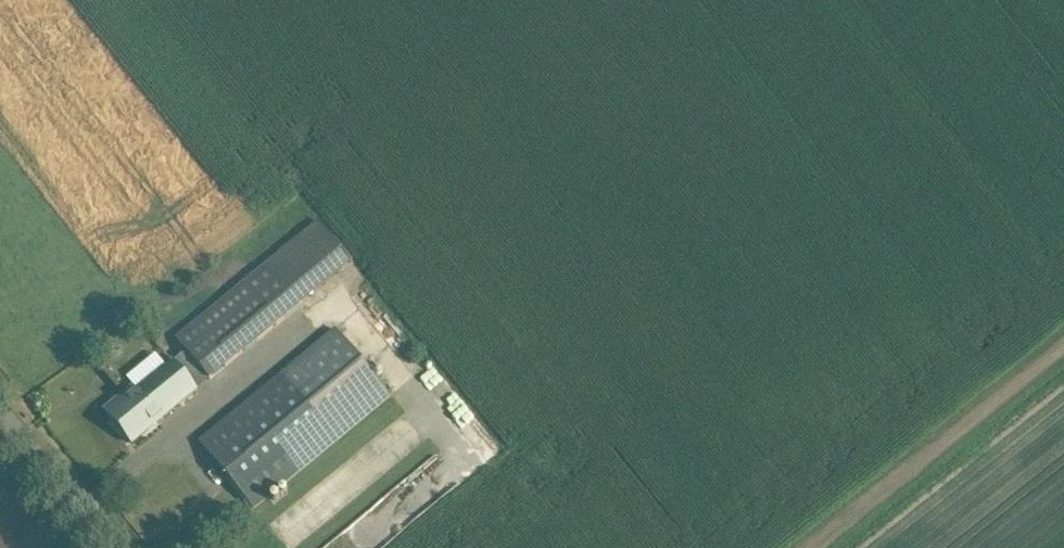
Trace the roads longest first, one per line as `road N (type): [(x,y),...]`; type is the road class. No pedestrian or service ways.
road 1 (track): [(813,547),(1063,344)]
road 2 (tertiary): [(112,547),(0,409)]

